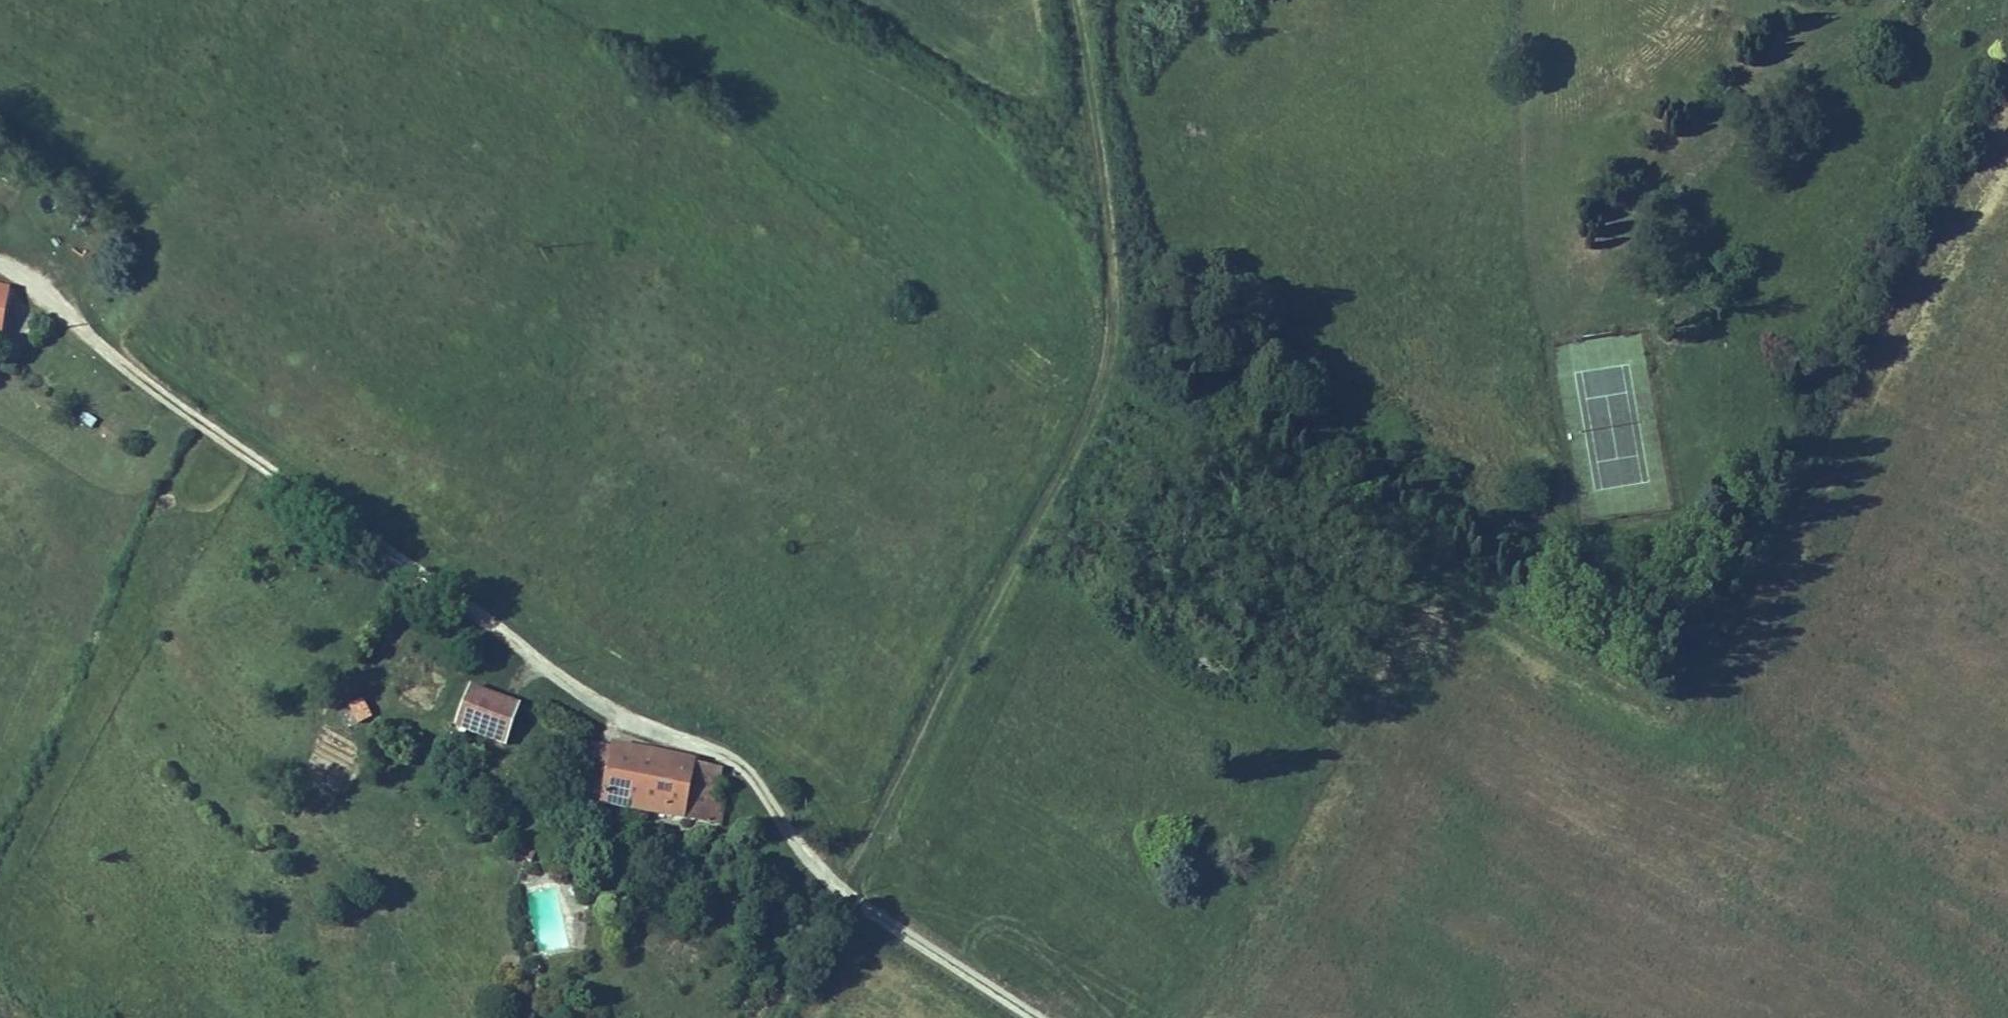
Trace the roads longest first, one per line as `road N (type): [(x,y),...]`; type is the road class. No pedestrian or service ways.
road 1 (unclassified): [(1034,1017),(837,889),(730,758),(572,689),(212,431),(73,320)]
road 2 (track): [(765,1017),(829,907),(935,682),(1023,539),(1085,396),(1103,294),(1067,0)]

